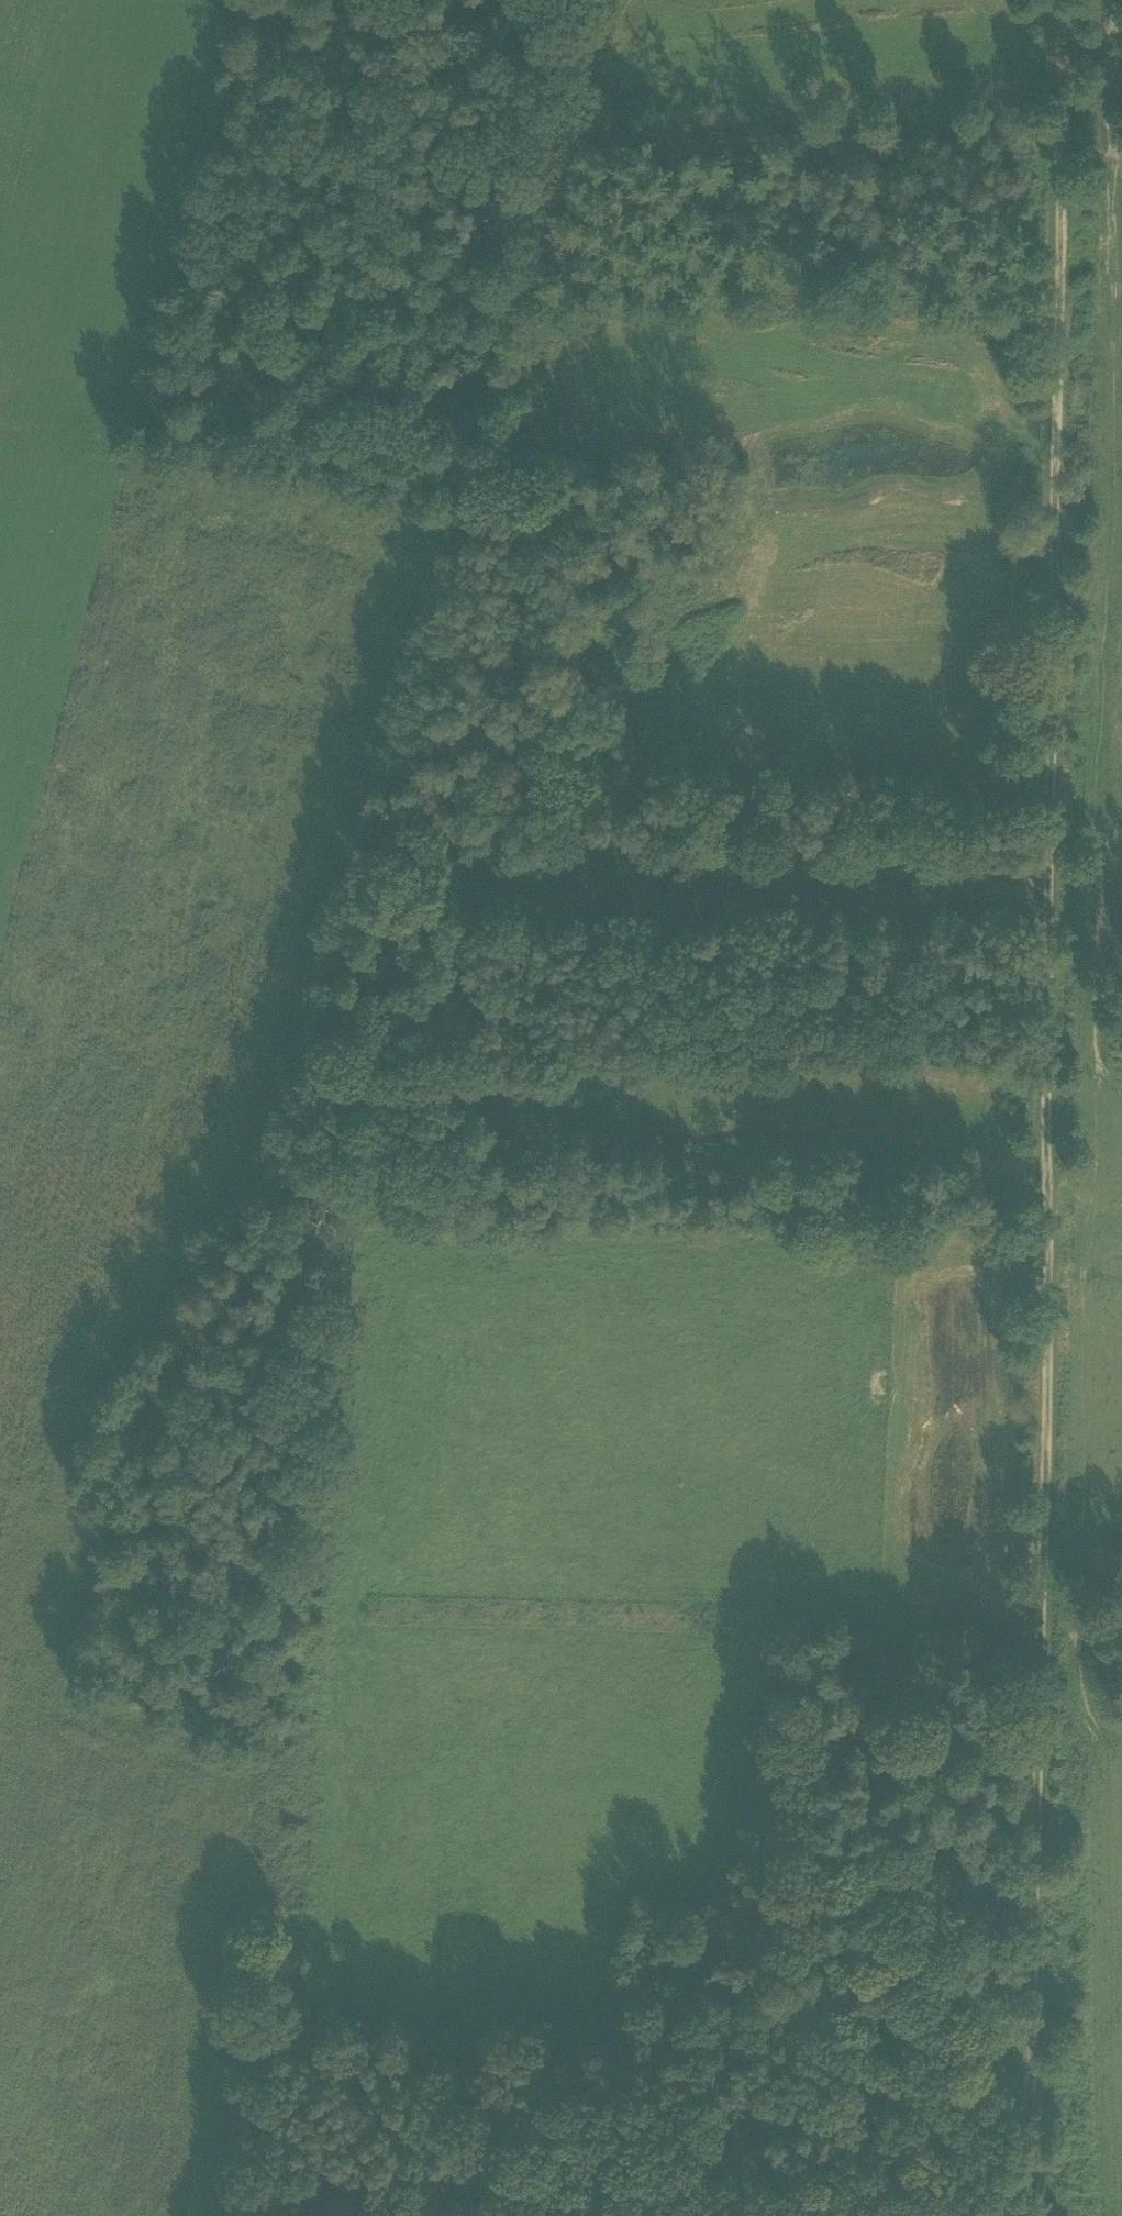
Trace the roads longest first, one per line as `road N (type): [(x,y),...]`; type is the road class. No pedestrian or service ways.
road 1 (track): [(1029,2215),(1063,0)]
road 2 (track): [(1046,1181),(338,1173)]

